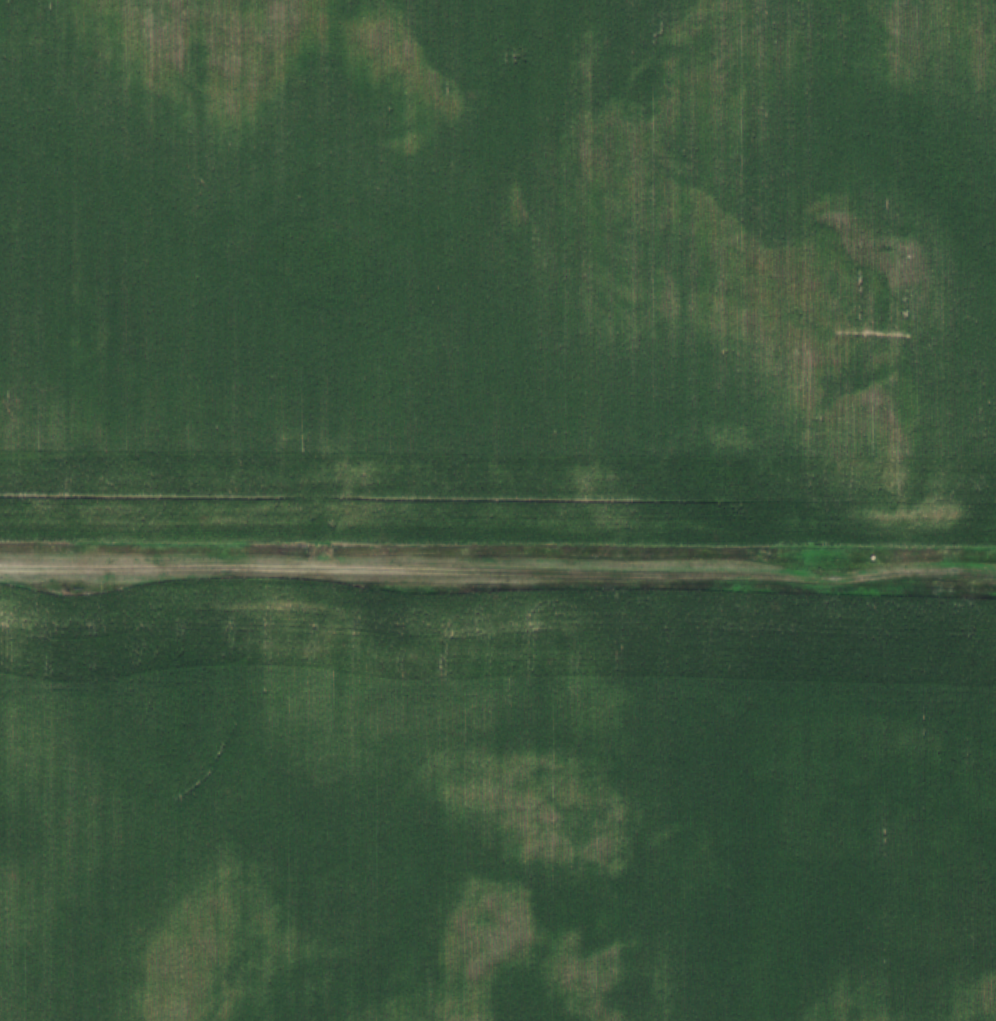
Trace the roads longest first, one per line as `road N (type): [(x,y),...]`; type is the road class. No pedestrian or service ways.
road 1 (track): [(995,569),(0,561)]

